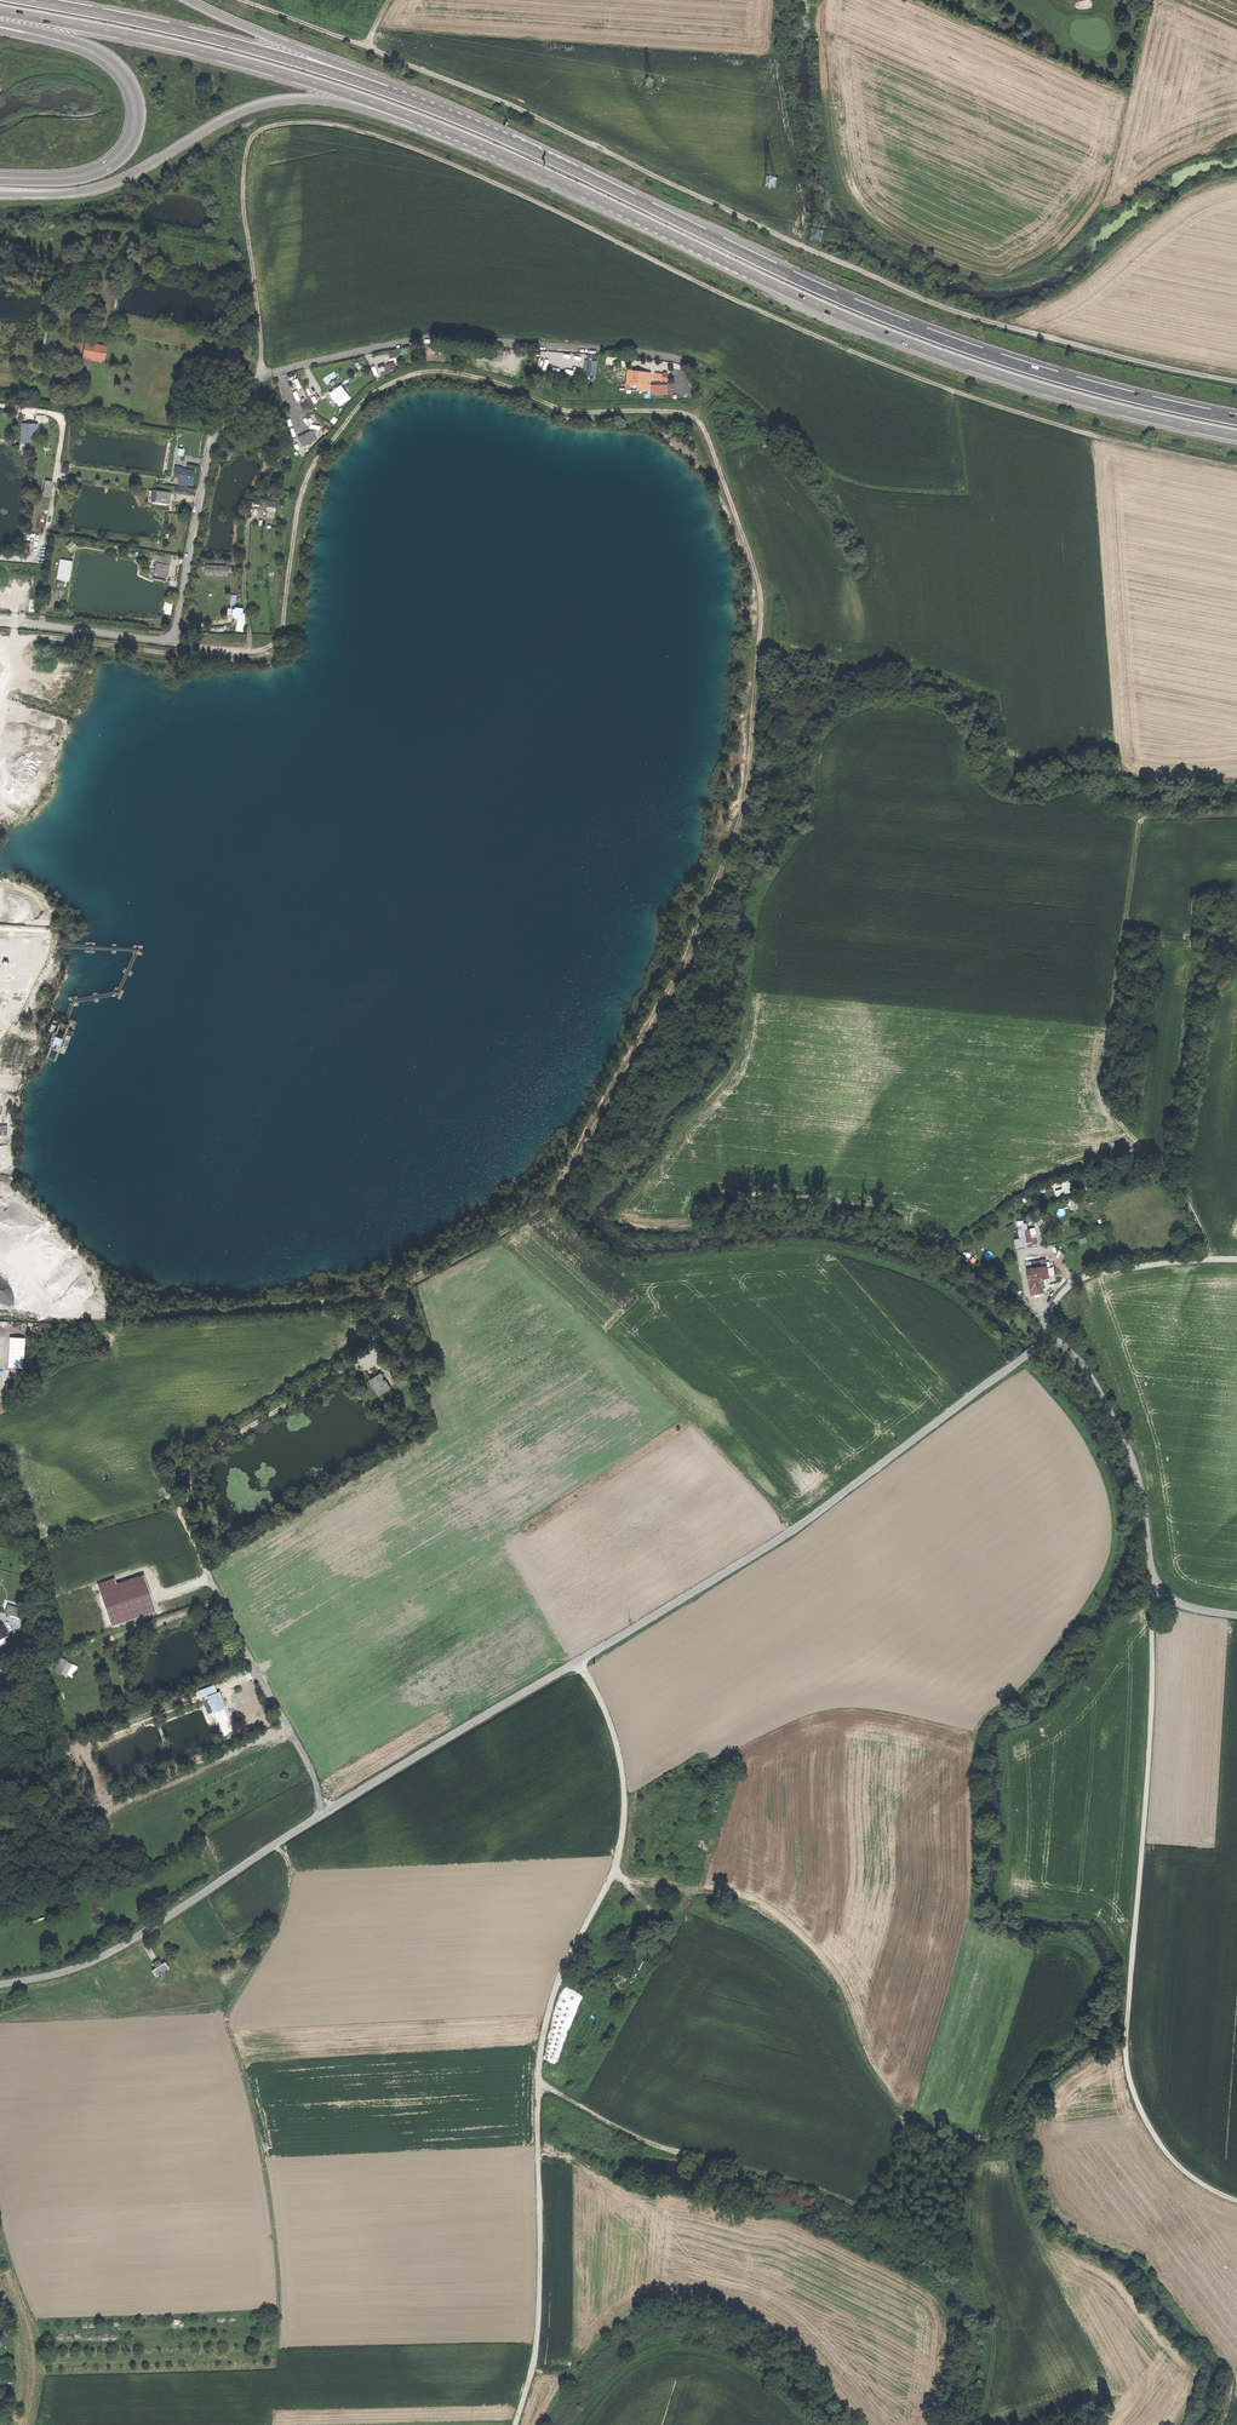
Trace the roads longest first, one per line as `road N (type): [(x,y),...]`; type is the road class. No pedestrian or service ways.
road 1 (track): [(0,666),(37,637),(185,654),(273,646),(300,488),(352,414),(382,387),(420,372),(465,374),(570,411),(697,419),(762,608),(749,762),(722,867),(680,974),(551,1199),(363,1304),(104,1318),(82,1309),(0,1239)]
road 2 (track): [(261,377),(242,198),(247,144),(274,126),(340,125),(458,166),(798,327),(981,400),(1236,468)]
road 3 (tertiary): [(0,1985),(59,1973),(117,1949),(325,1812),(793,1532),(1049,1339)]
road 4 (track): [(1236,382),(959,312),(366,46)]
road 5 (trunk): [(1236,420),(1079,383),(925,333),(402,96)]
road 6 (trunk): [(444,129),(922,348),(1070,397),(1236,435)]
road 7 (track): [(579,1662),(618,1747),(624,1828),(614,1872),(563,1967),(541,2043),(541,2306),(515,2424)]
road 8 (track): [(1161,1592),(1152,1608),(1126,2060),(1165,2150),(1212,2190),(1236,2199)]
road 9 (track): [(984,2424),(994,2327),(969,2261),(822,2189),(651,2146),(537,2089)]
road 10 (track): [(277,2363),(279,2301),(259,2122),(224,2017),(265,1956),(289,1893),(292,1873),(276,1844)]
road 11 (track): [(1139,821),(1102,1106),(1190,1202),(1206,1258)]
road 12 (trunk): [(0,194),(83,193),(115,184),(233,115),(280,101),(332,101),(444,129)]
road 13 (trunk): [(0,11),(236,60),(444,129)]
road 14 (trunk): [(402,96),(273,54),(29,0)]
road 15 (tertiary): [(1049,1339),(1083,1367),(1125,1441),(1161,1592),(1189,1607),(1236,1614)]
road 16 (track): [(542,1274),(793,1532)]
road 17 (trunk): [(0,24),(105,53),(132,82),(141,115),(133,147),(105,172),(66,182),(0,182)]
road 18 (trunk): [(0,31),(95,58),(127,90),(132,115),(119,151),(96,167),(0,174)]
road 19 (track): [(913,0),(1130,95)]
road 20 (trunk): [(402,96),(190,0)]
road 21 (track): [(689,362),(781,419),(814,459),(854,484)]
road 22 (track): [(110,331),(260,365)]
road 23 (track): [(366,46),(277,8),(233,0)]
road 24 (track): [(1096,1273),(1236,1260)]
road 25 (track): [(248,522),(244,652)]
road 26 (track): [(0,406),(60,415),(54,481)]

